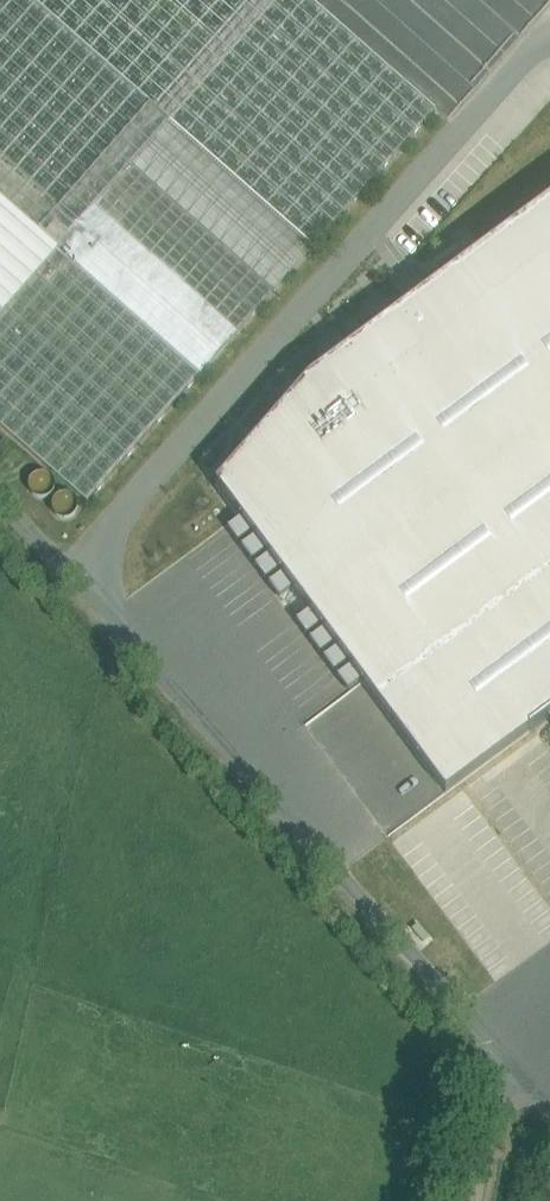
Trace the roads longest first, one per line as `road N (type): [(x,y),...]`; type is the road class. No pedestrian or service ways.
road 1 (unclassified): [(0,494),(501,1050)]
road 2 (residential): [(470,1200),(501,1050)]

